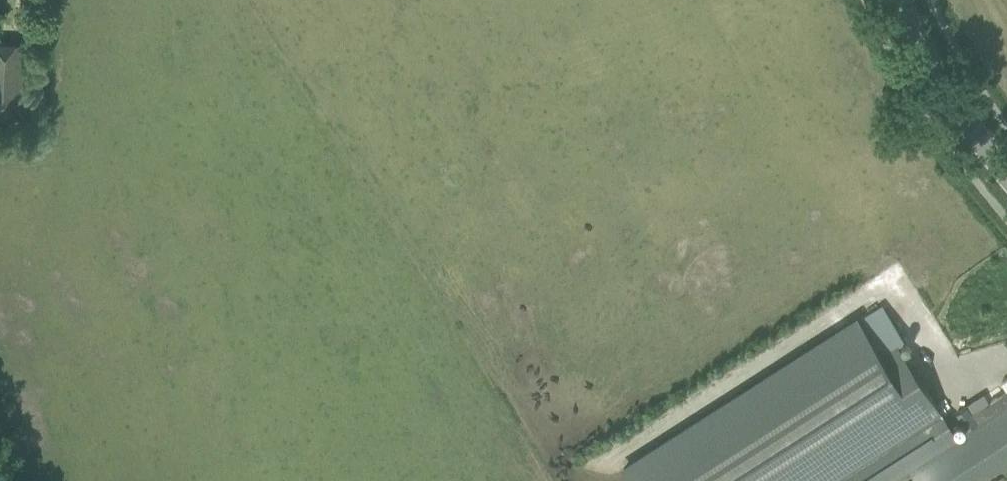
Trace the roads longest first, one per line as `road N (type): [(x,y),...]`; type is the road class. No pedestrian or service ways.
road 1 (tertiary): [(1006,171),(963,118),(897,0)]

